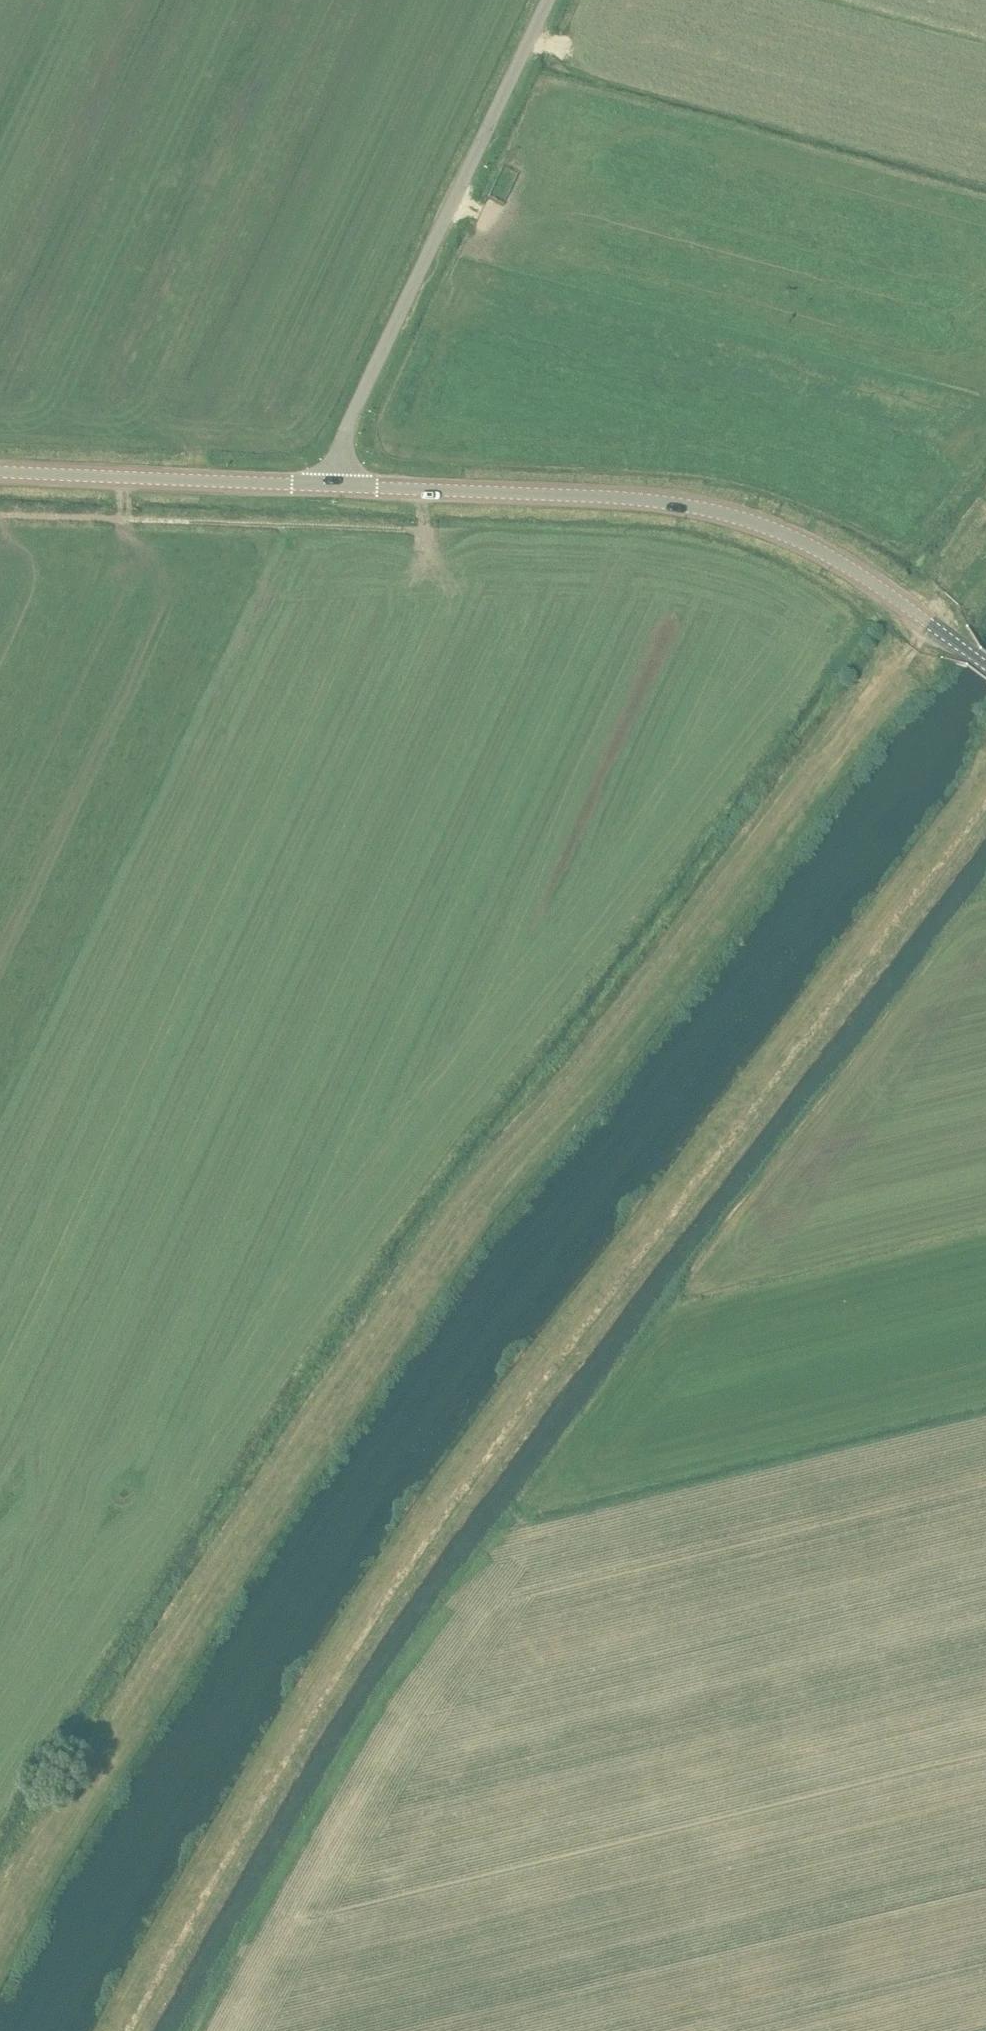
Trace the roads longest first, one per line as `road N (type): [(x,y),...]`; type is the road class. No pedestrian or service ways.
road 1 (track): [(928,621),(318,1437),(87,1805),(0,1970)]
road 2 (track): [(985,786),(604,1288),(361,1624),(131,2030)]
road 3 (tertiary): [(985,667),(833,545),(753,510),(668,497),(323,484)]
road 4 (unclassified): [(323,484),(544,0)]
road 5 (tertiary): [(323,484),(0,470)]

